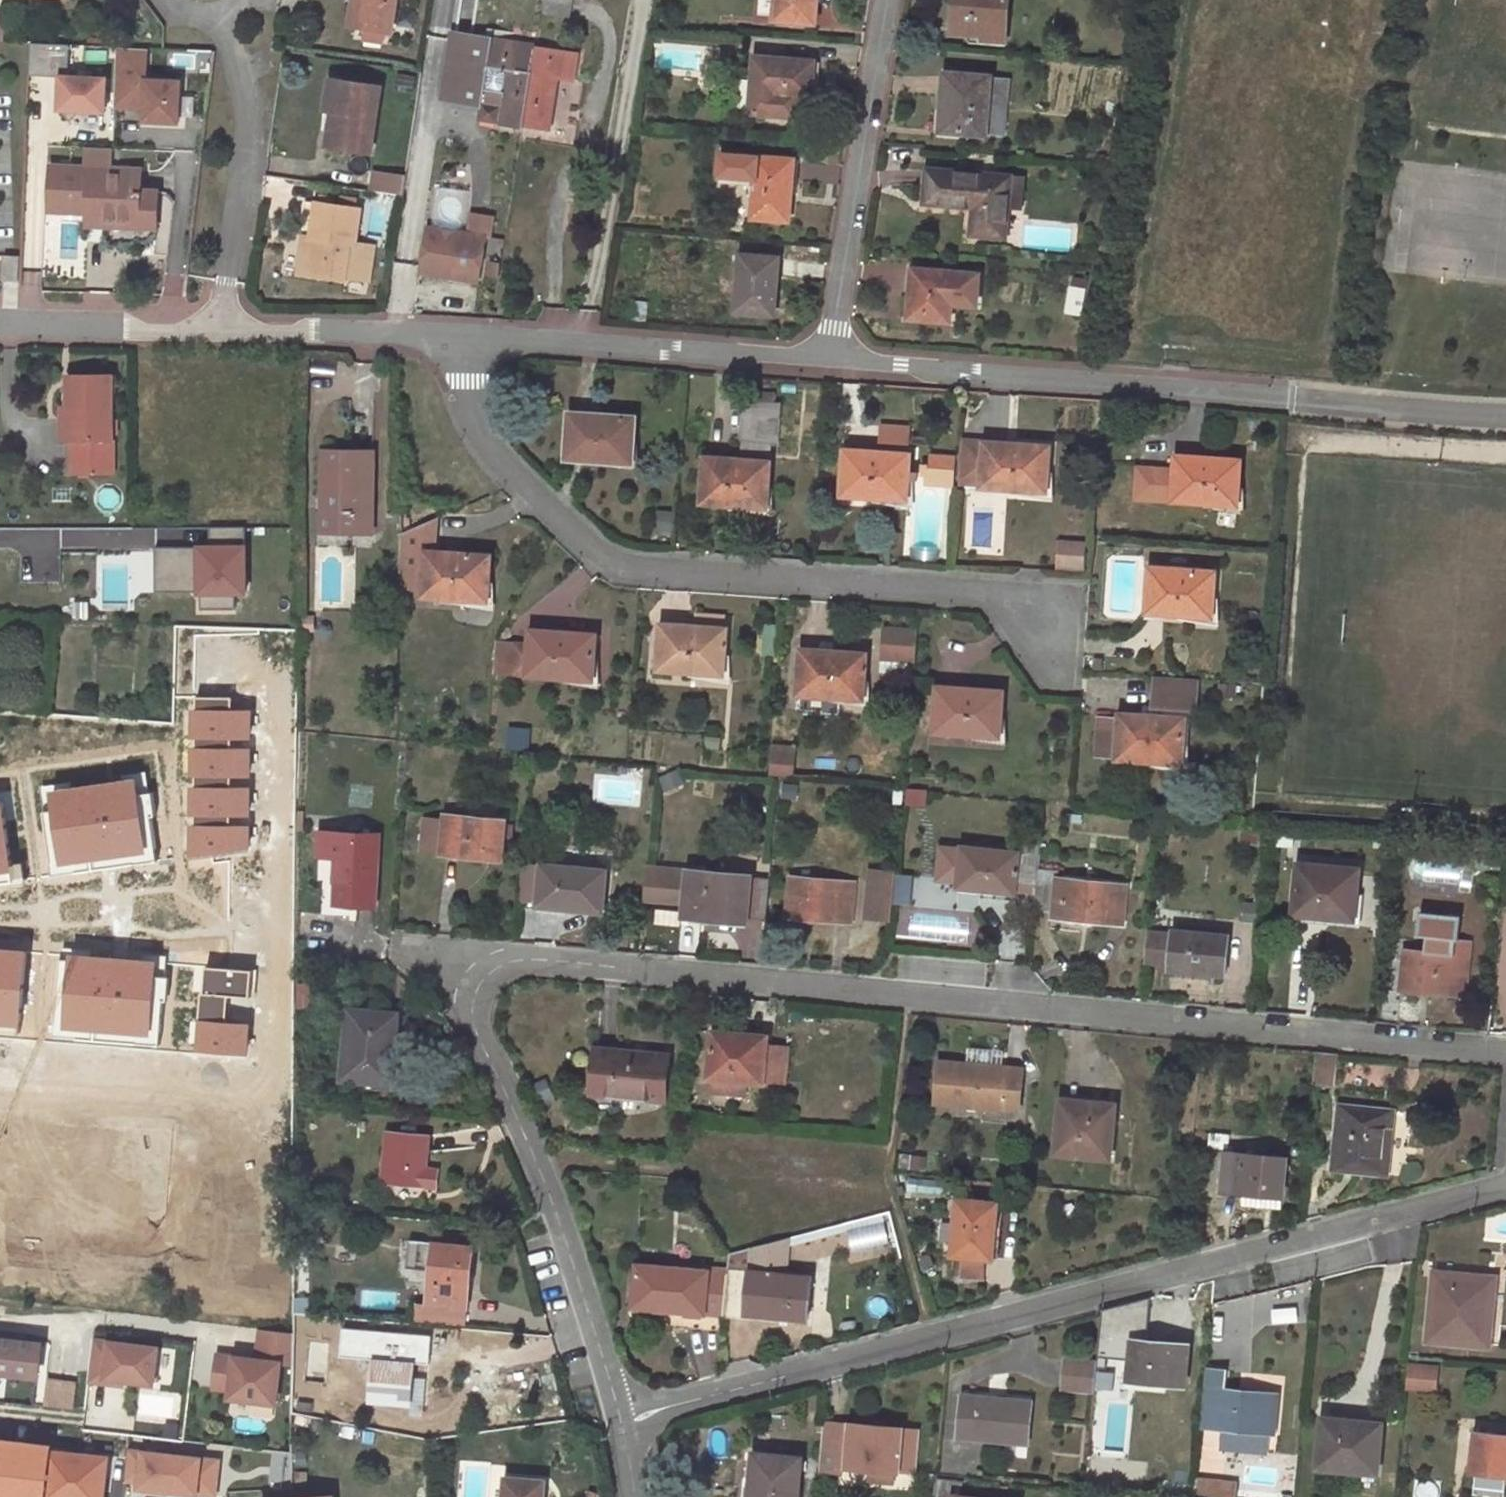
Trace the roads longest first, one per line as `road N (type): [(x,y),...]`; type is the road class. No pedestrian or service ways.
road 1 (residential): [(620,1417),(543,1171),(474,1021),(486,976),(504,967),(528,958),(1505,1056)]
road 2 (residential): [(1505,1187),(642,1411)]
road 3 (residential): [(1058,645),(995,598),(616,568),(498,460),(461,383),(456,339)]
road 4 (residential): [(831,362),(1505,412)]
road 5 (residential): [(0,327),(456,339)]
road 6 (residential): [(456,339),(831,362)]
road 7 (residential): [(892,0),(831,362)]

